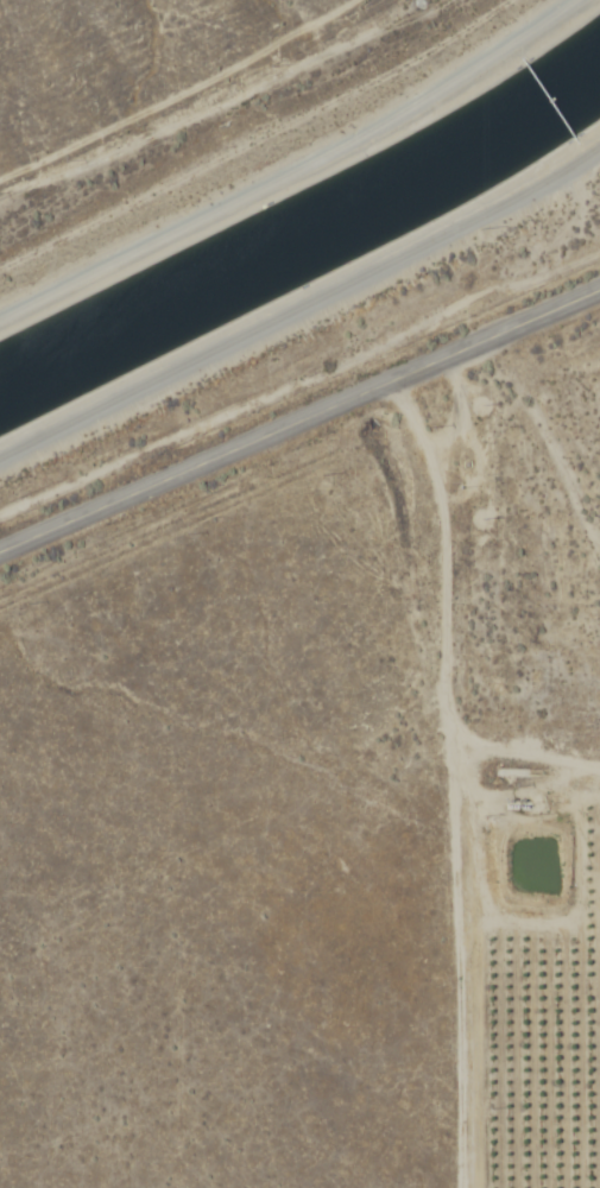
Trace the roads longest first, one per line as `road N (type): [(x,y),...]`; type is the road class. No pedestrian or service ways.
road 1 (residential): [(0,553),(599,291)]
road 2 (track): [(394,380),(435,465),(454,544),(456,737),(470,750),(599,775)]
road 3 (track): [(456,737),(461,1187)]

